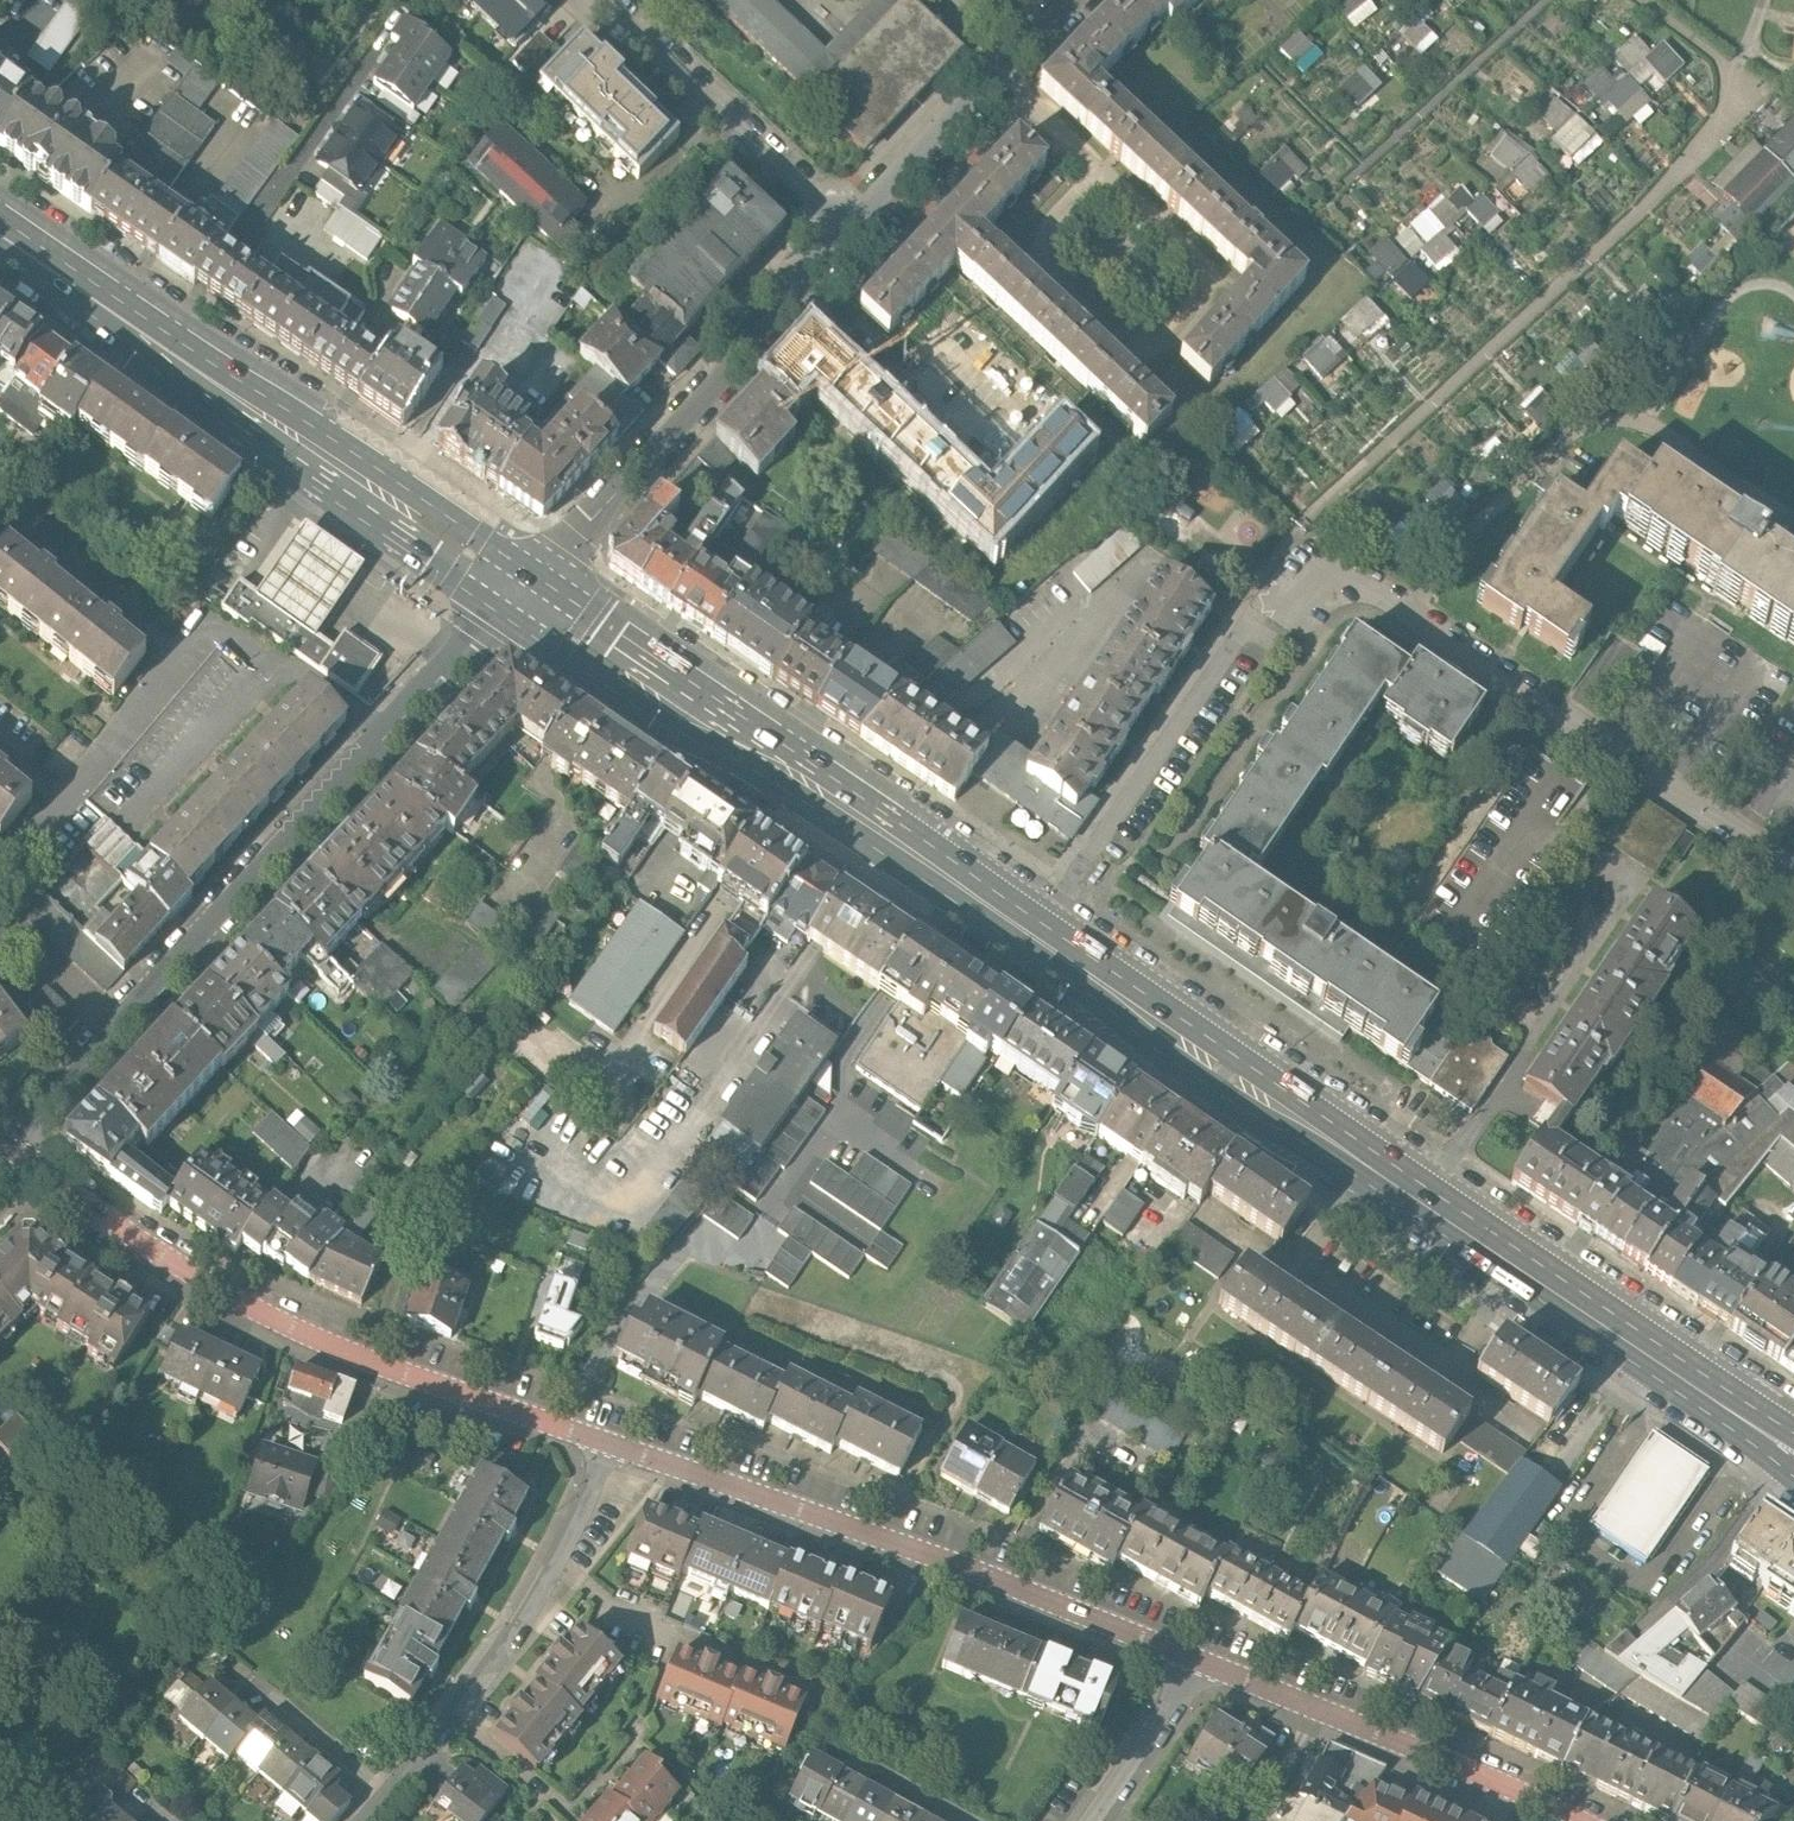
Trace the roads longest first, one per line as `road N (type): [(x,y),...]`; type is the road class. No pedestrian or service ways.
road 1 (residential): [(1793,868),(1385,596),(1314,580),(1270,614),(1042,931)]
road 2 (primary): [(1042,931),(1527,1259),(1793,1453)]
road 3 (residential): [(523,587),(13,1151)]
road 4 (residential): [(610,1444),(338,1354),(195,1280),(13,1151)]
road 5 (residential): [(1202,1663),(940,1557),(610,1444)]
road 6 (primary): [(0,236),(523,587)]
road 7 (primary): [(523,587),(1042,931)]
road 8 (residential): [(523,587),(859,223)]
road 9 (residential): [(362,1820),(454,1714),(556,1557),(610,1444)]
road 10 (residential): [(1524,1791),(1202,1663)]
road 11 (residential): [(617,0),(859,223)]
road 12 (residential): [(859,223),(1003,77)]
road 13 (residential): [(1202,1663),(1094,1820)]

